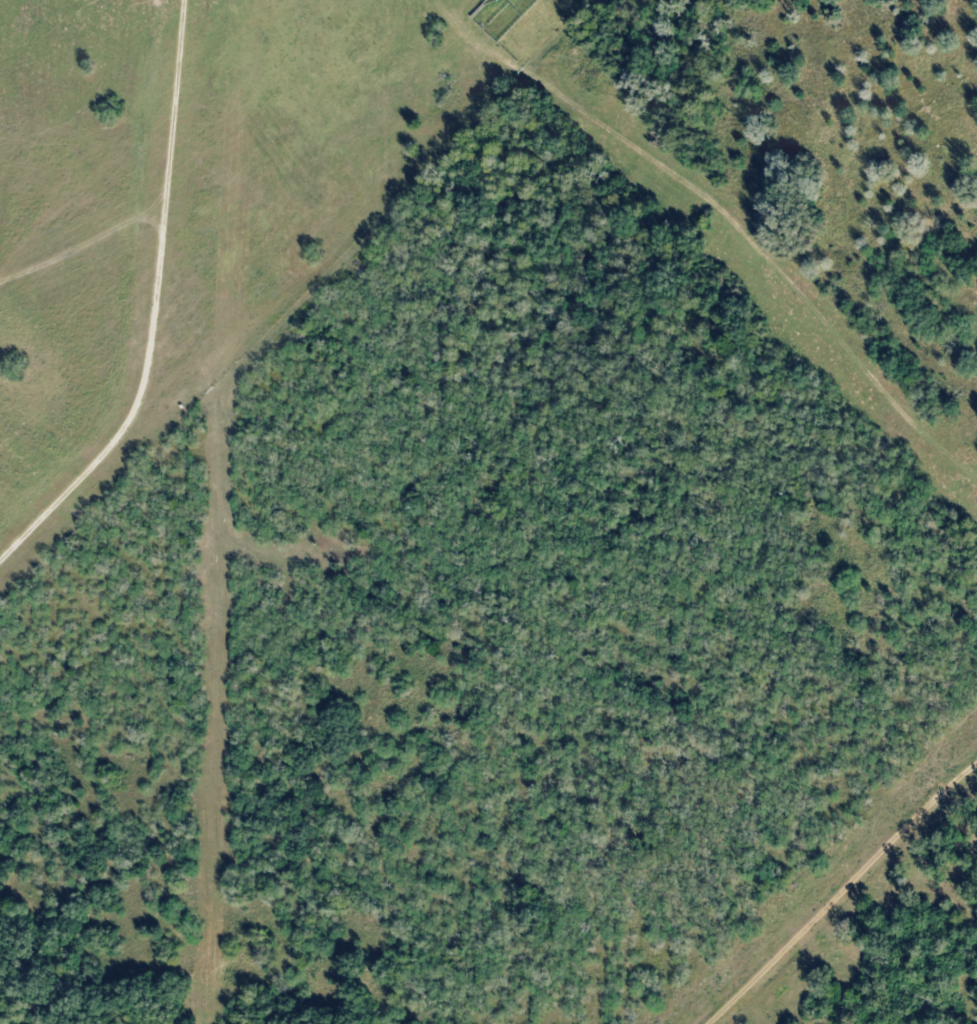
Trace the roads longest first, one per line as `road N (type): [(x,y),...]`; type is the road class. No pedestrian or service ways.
road 1 (residential): [(976,765),(700,1023)]

